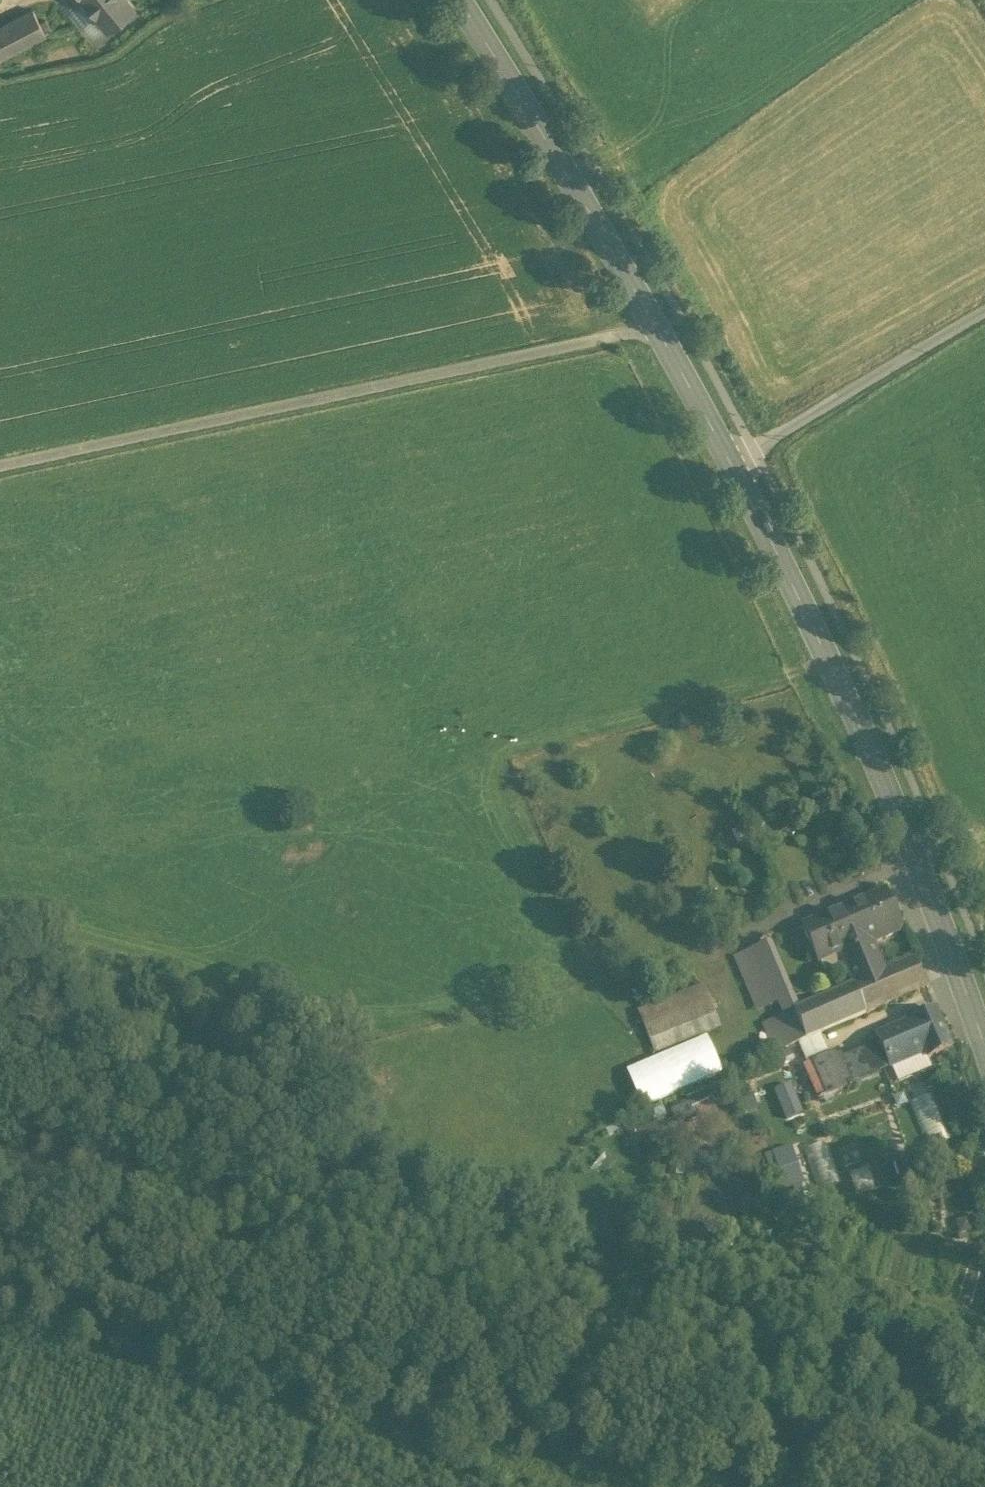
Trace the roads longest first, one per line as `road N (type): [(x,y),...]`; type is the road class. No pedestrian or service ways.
road 1 (track): [(791,1458),(0,1237)]
road 2 (unclassified): [(657,324),(0,463)]
road 3 (secondary): [(984,1022),(826,631),(739,462)]
road 4 (secondary): [(657,324),(460,0)]
road 5 (unclassified): [(984,314),(739,462)]
road 6 (secondary): [(739,462),(657,324)]

